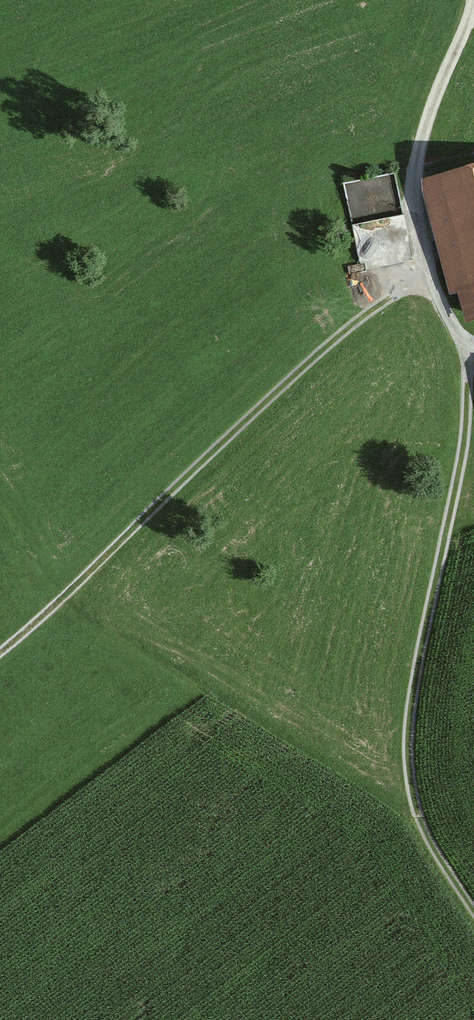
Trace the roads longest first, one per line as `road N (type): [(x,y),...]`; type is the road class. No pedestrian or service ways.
road 1 (track): [(431,275),(465,341),(472,383),(468,453),(413,705),(411,756),(429,839),(473,911)]
road 2 (track): [(0,654),(345,332),(431,275)]
road 3 (track): [(431,275),(416,202),(422,142),(473,22)]

